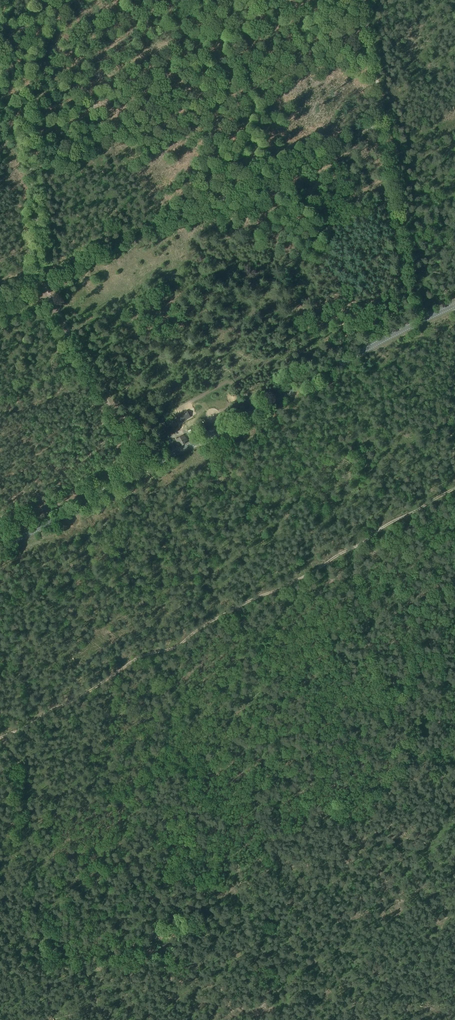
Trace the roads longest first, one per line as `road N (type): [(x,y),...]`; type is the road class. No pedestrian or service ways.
road 1 (track): [(385,123),(42,286),(27,122),(0,36)]
road 2 (track): [(454,489),(212,619),(183,647),(151,654),(0,739)]
road 3 (tertiary): [(0,551),(454,305)]
road 4 (track): [(418,322),(363,0)]
road 5 (track): [(0,301),(42,286),(143,473)]
road 6 (track): [(183,451),(183,468),(136,494),(117,517),(121,561),(147,616),(143,659)]

